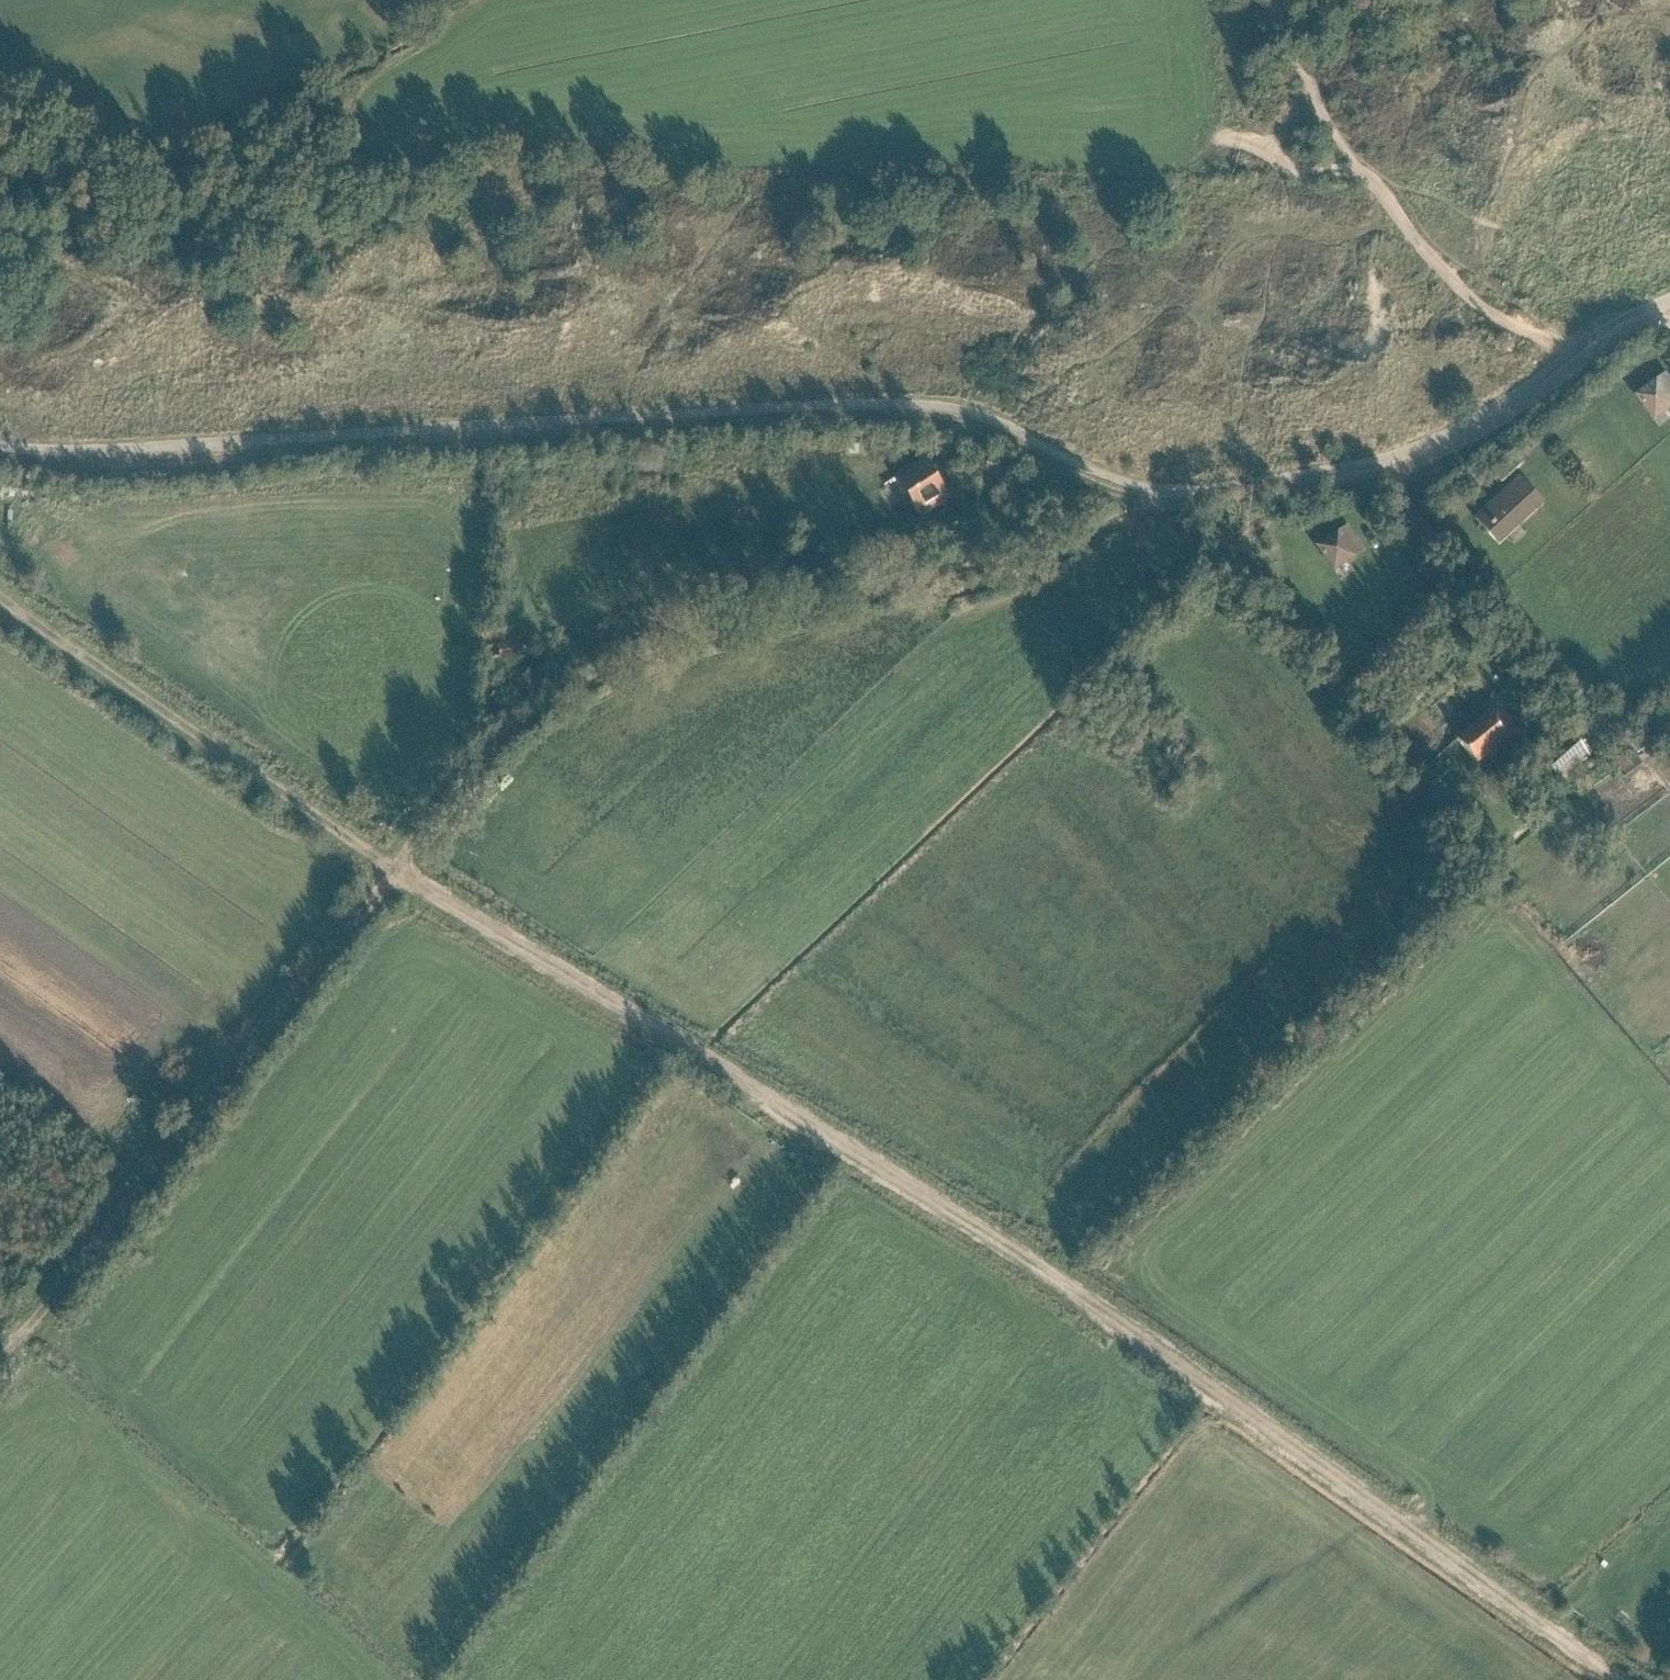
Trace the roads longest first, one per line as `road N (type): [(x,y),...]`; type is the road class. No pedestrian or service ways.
road 1 (track): [(1621,1679),(1130,1327),(393,872)]
road 2 (track): [(1183,504),(1125,496),(959,424),(908,419),(108,468),(0,462)]
road 3 (track): [(1183,504),(996,564),(669,648),(612,673),(532,721),(393,872)]
road 4 (track): [(393,872),(0,1354)]
road 5 (track): [(1183,504),(1365,476),(1443,453),(1631,330),(1669,315)]
road 6 (track): [(393,872),(0,594)]

